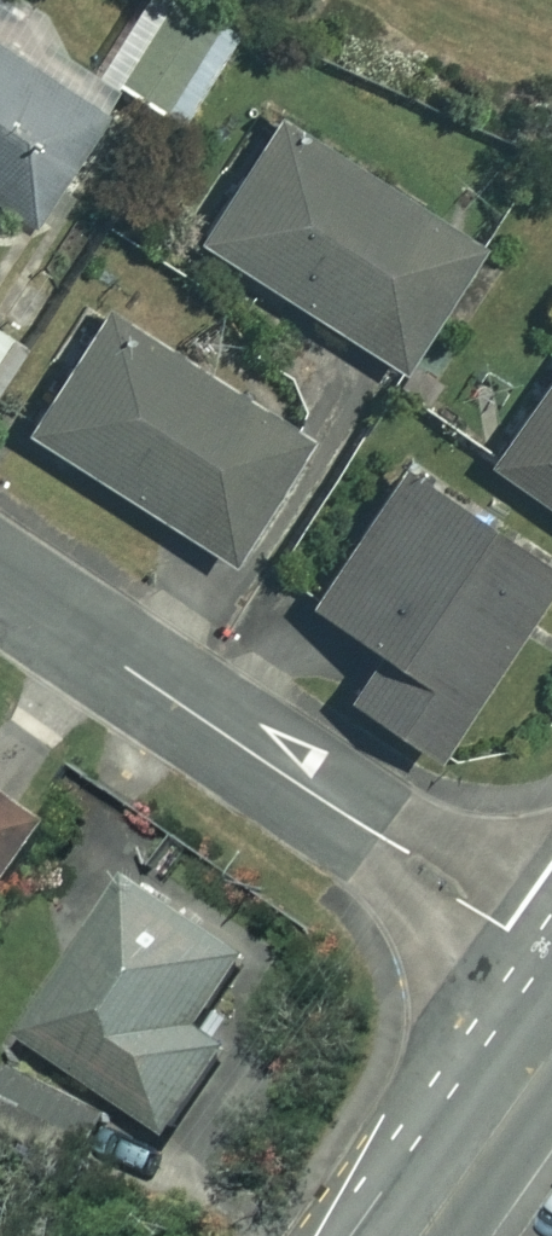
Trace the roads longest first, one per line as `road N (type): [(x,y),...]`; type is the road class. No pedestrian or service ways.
road 1 (residential): [(551,974),(0,605)]
road 2 (tertiary): [(551,1068),(428,1235)]

